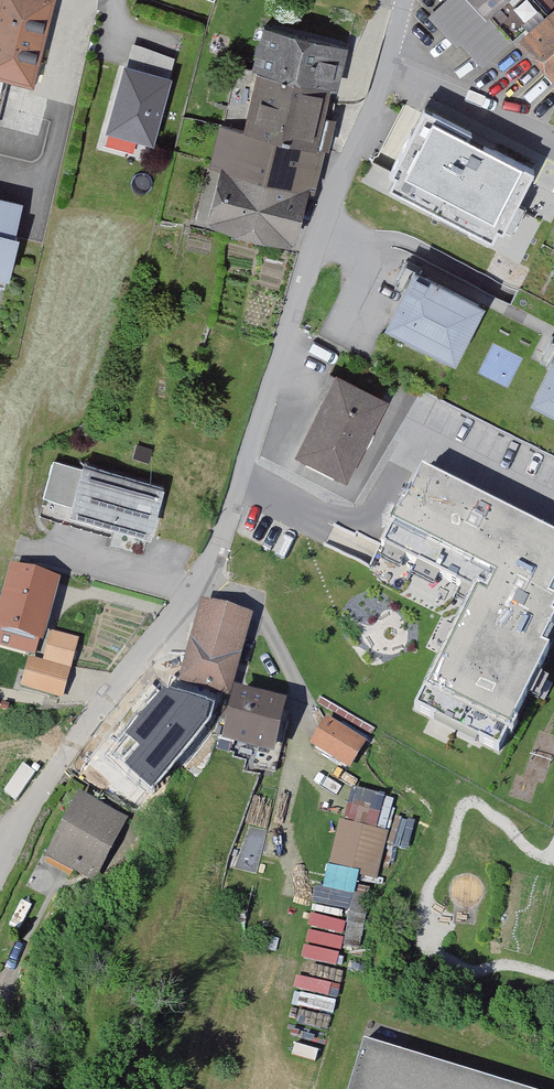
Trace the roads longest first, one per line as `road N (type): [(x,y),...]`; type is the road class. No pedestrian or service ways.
road 1 (residential): [(408,0),(212,565),(53,769),(0,862)]

